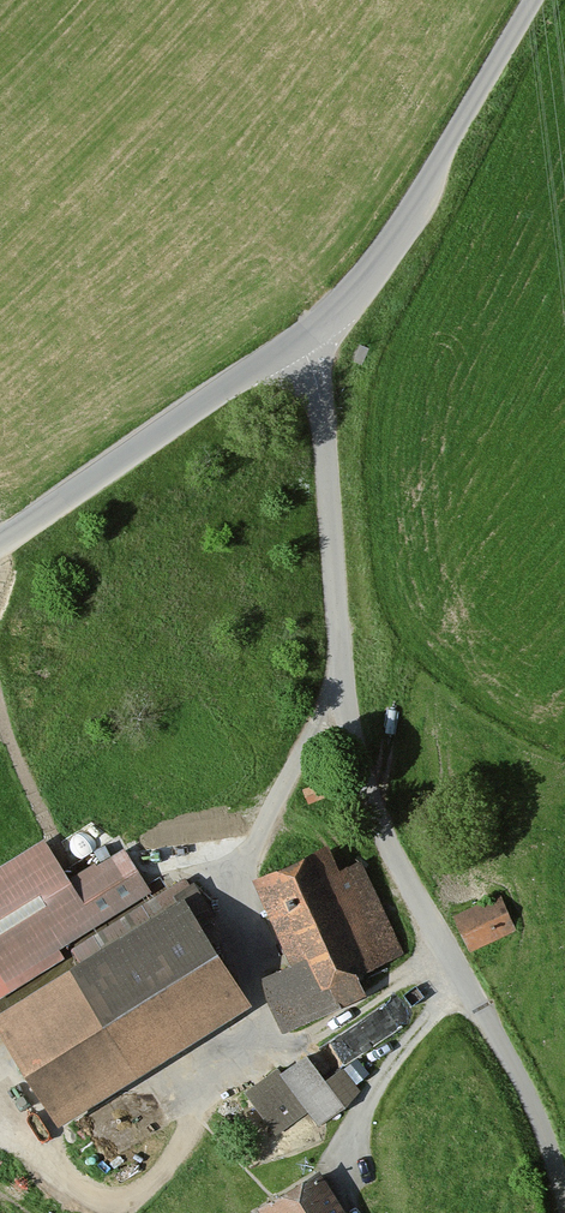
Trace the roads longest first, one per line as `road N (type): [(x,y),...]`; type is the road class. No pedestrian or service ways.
road 1 (unclassified): [(297,340),(318,380),(342,698),(371,795),(552,1140),(564,1188)]
road 2 (tertiary): [(535,0),(367,277),(297,340)]
road 3 (tertiary): [(297,340),(0,542)]

